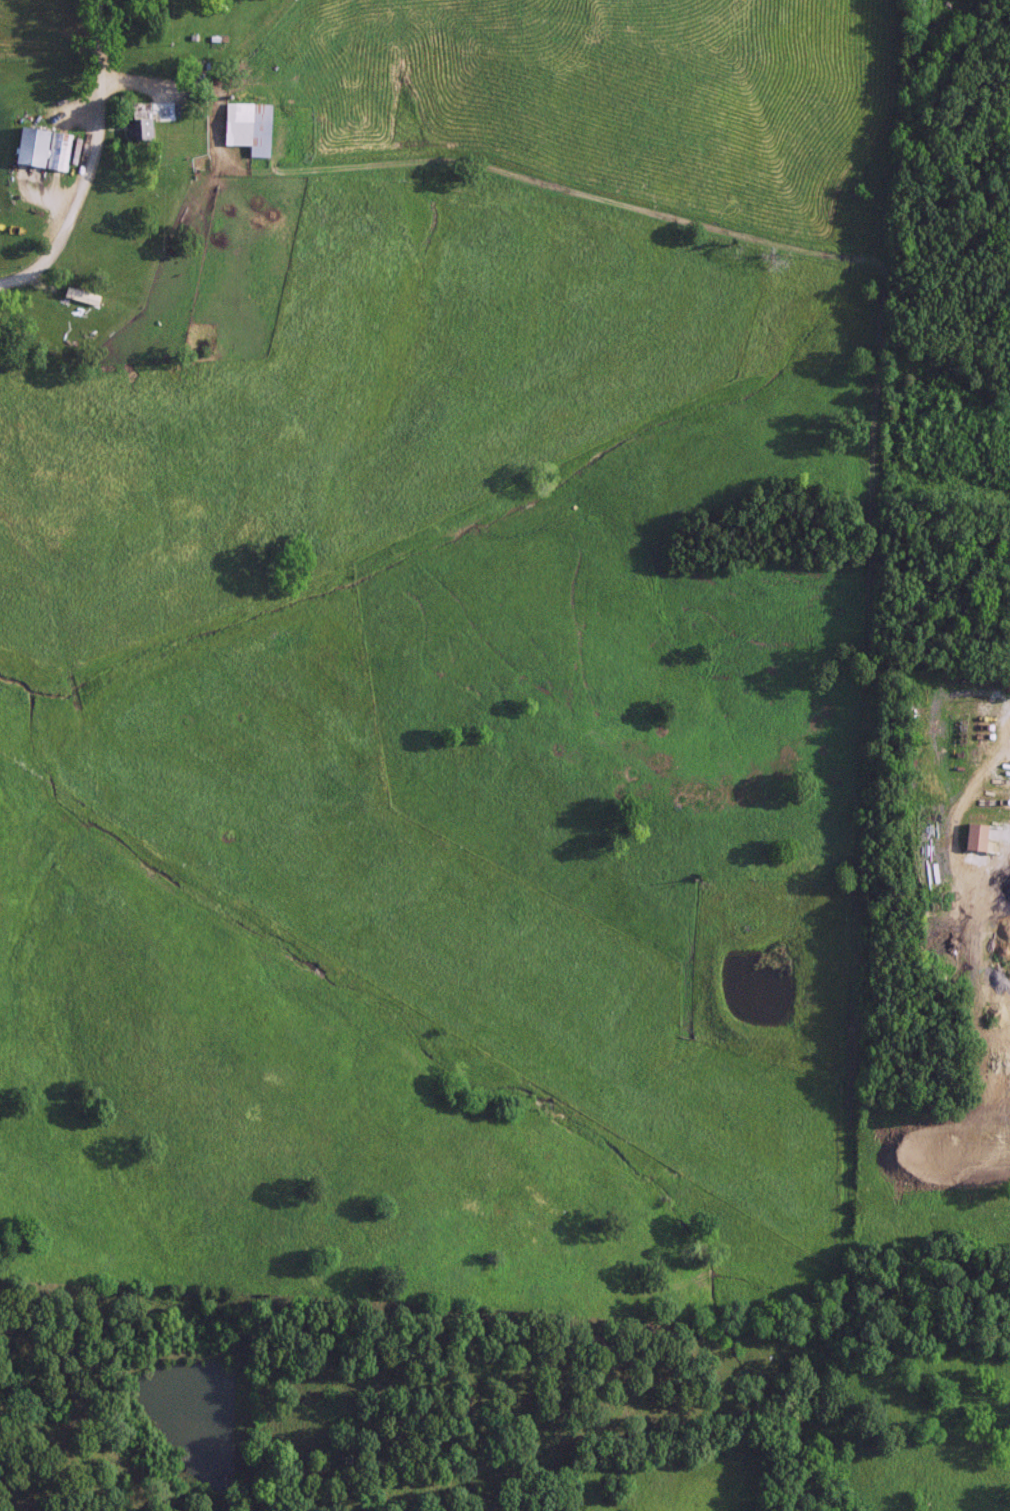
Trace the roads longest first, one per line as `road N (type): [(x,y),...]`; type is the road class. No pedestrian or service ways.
road 1 (residential): [(0,285),(50,253),(89,158),(100,0)]

